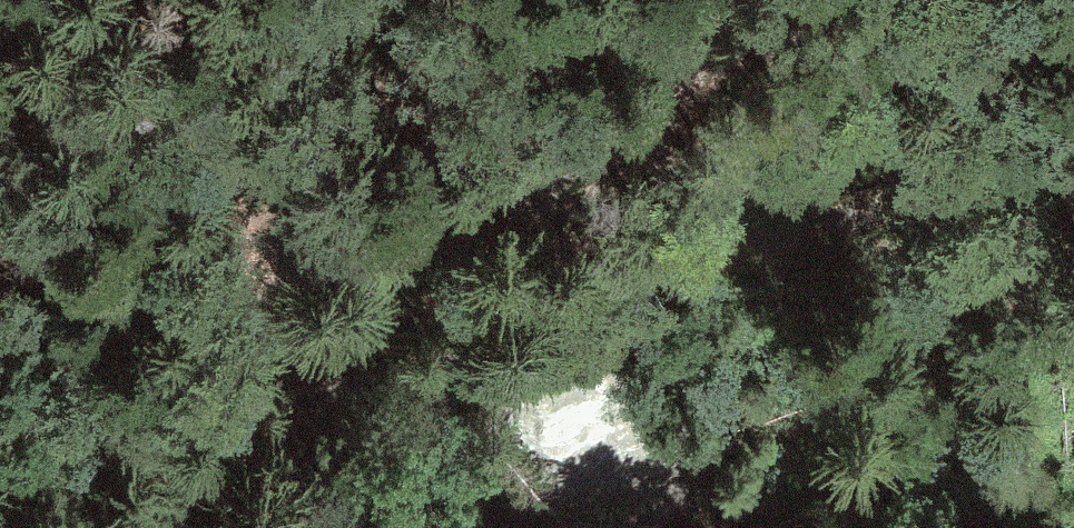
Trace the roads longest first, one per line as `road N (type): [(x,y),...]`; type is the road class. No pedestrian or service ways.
road 1 (track): [(0,399),(181,420),(253,414),(437,370),(546,355),(648,273),(761,251),(846,201),(1020,175),(1073,143)]
road 2 (track): [(253,414),(444,197),(544,181),(742,0)]

